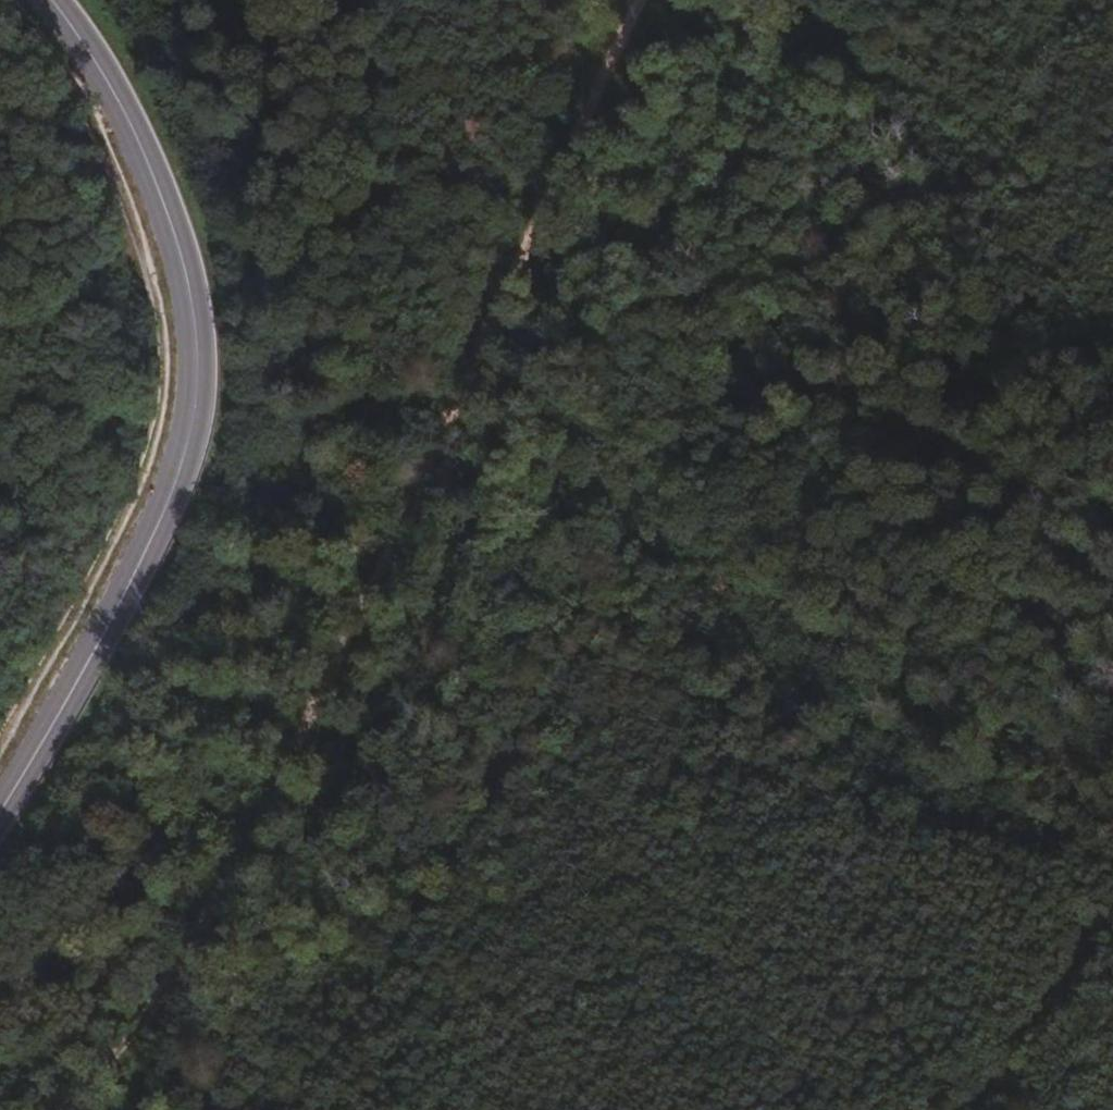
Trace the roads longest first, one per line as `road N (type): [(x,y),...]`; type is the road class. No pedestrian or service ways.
road 1 (track): [(874,0),(758,168),(705,427),(423,899),(280,1109)]
road 2 (track): [(628,0),(336,646),(232,854),(119,1021),(40,1109)]
road 3 (secondary): [(0,808),(154,537),(183,460),(196,389),(194,309),(173,232),(134,137),(46,0)]
road 4 (track): [(1112,335),(1079,311),(1062,271),(1065,211),(1052,118),(1079,0)]
road 5 (track): [(1112,917),(979,1109)]

